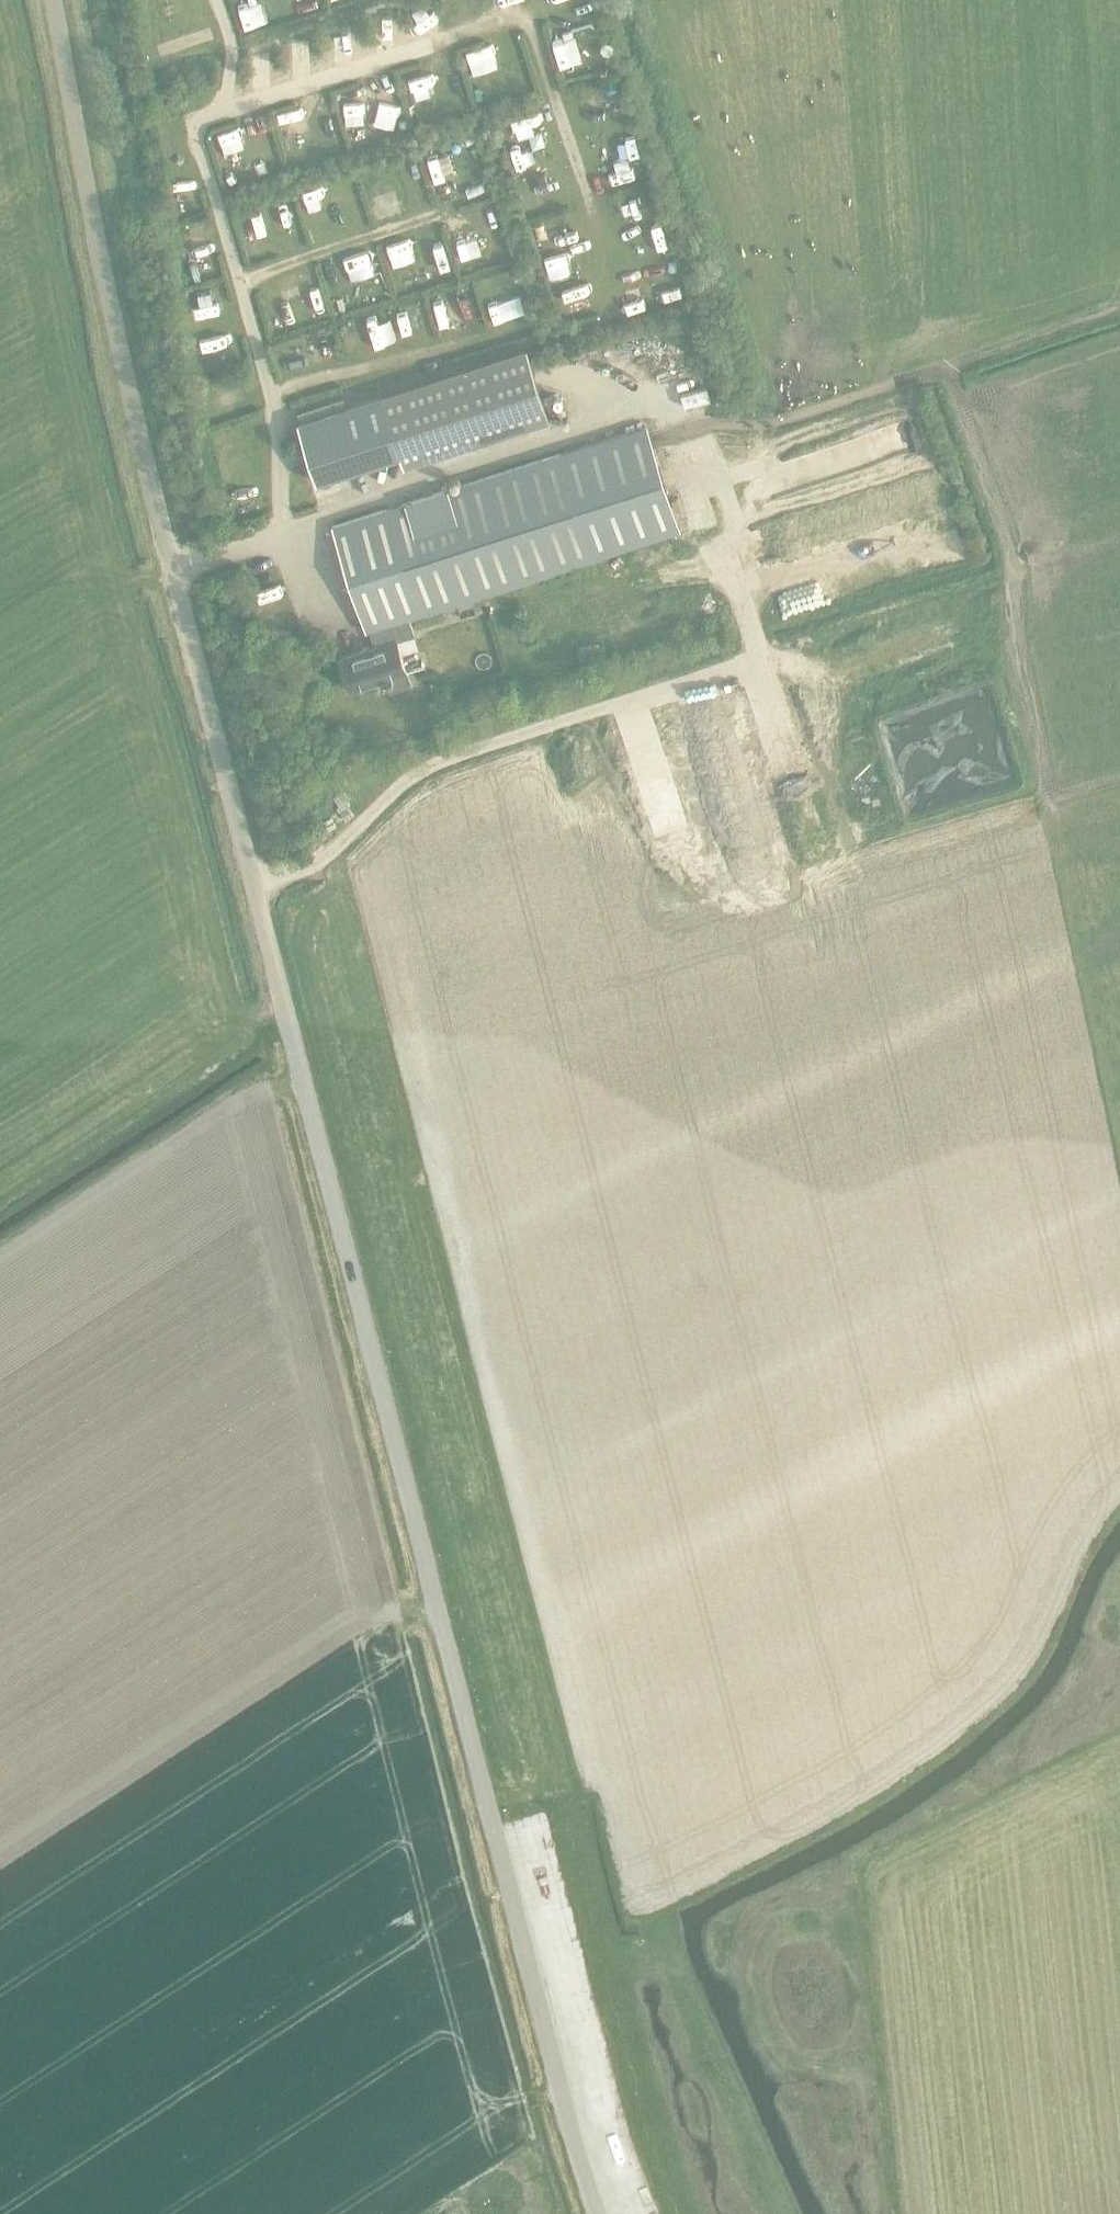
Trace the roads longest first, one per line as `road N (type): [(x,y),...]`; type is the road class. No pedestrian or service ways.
road 1 (unclassified): [(52,0),(137,430),(558,2086),(597,2213)]
road 2 (track): [(945,364),(1011,565),(1017,689),(1043,790),(1075,792),(1119,779)]
road 3 (track): [(674,416),(770,425),(1119,304)]

